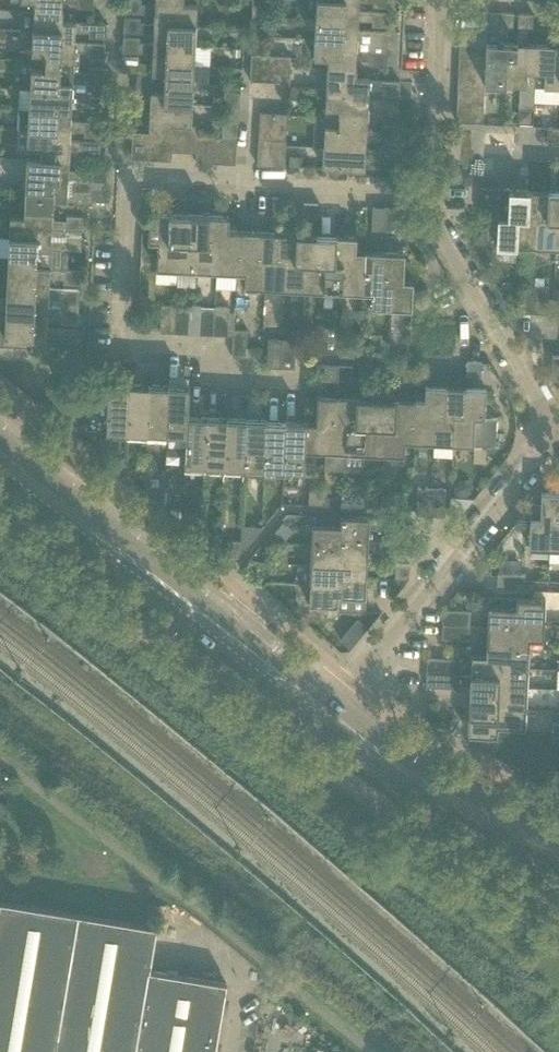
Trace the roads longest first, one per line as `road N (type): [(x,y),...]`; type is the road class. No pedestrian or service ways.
road 1 (residential): [(433,202),(130,186),(119,343),(219,350),(218,384),(311,388)]
road 2 (residential): [(337,712),(546,449),(549,432)]
road 3 (tertiary): [(345,719),(379,762),(428,800),(513,853),(558,870)]
road 4 (residential): [(549,432),(546,413),(448,251),(433,202)]
road 5 (tertiary): [(558,827),(445,781),(345,719)]
road 6 (tertiary): [(161,582),(82,495),(0,427)]
road 7 (tertiary): [(337,712),(161,582)]
road 8 (residential): [(433,202),(441,0)]
road 9 (tertiary): [(0,476),(161,582)]

